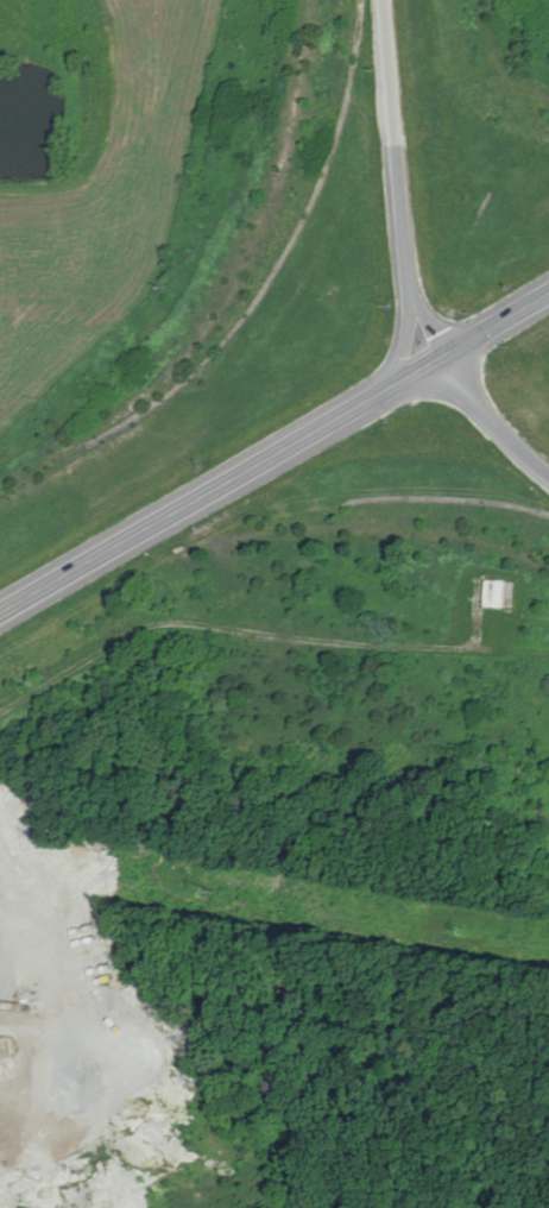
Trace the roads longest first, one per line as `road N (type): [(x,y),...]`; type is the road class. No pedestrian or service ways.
road 1 (primary): [(0,616),(548,292)]
road 2 (trunk): [(378,0),(408,297)]
road 3 (trunk): [(448,351),(493,429),(548,478)]

